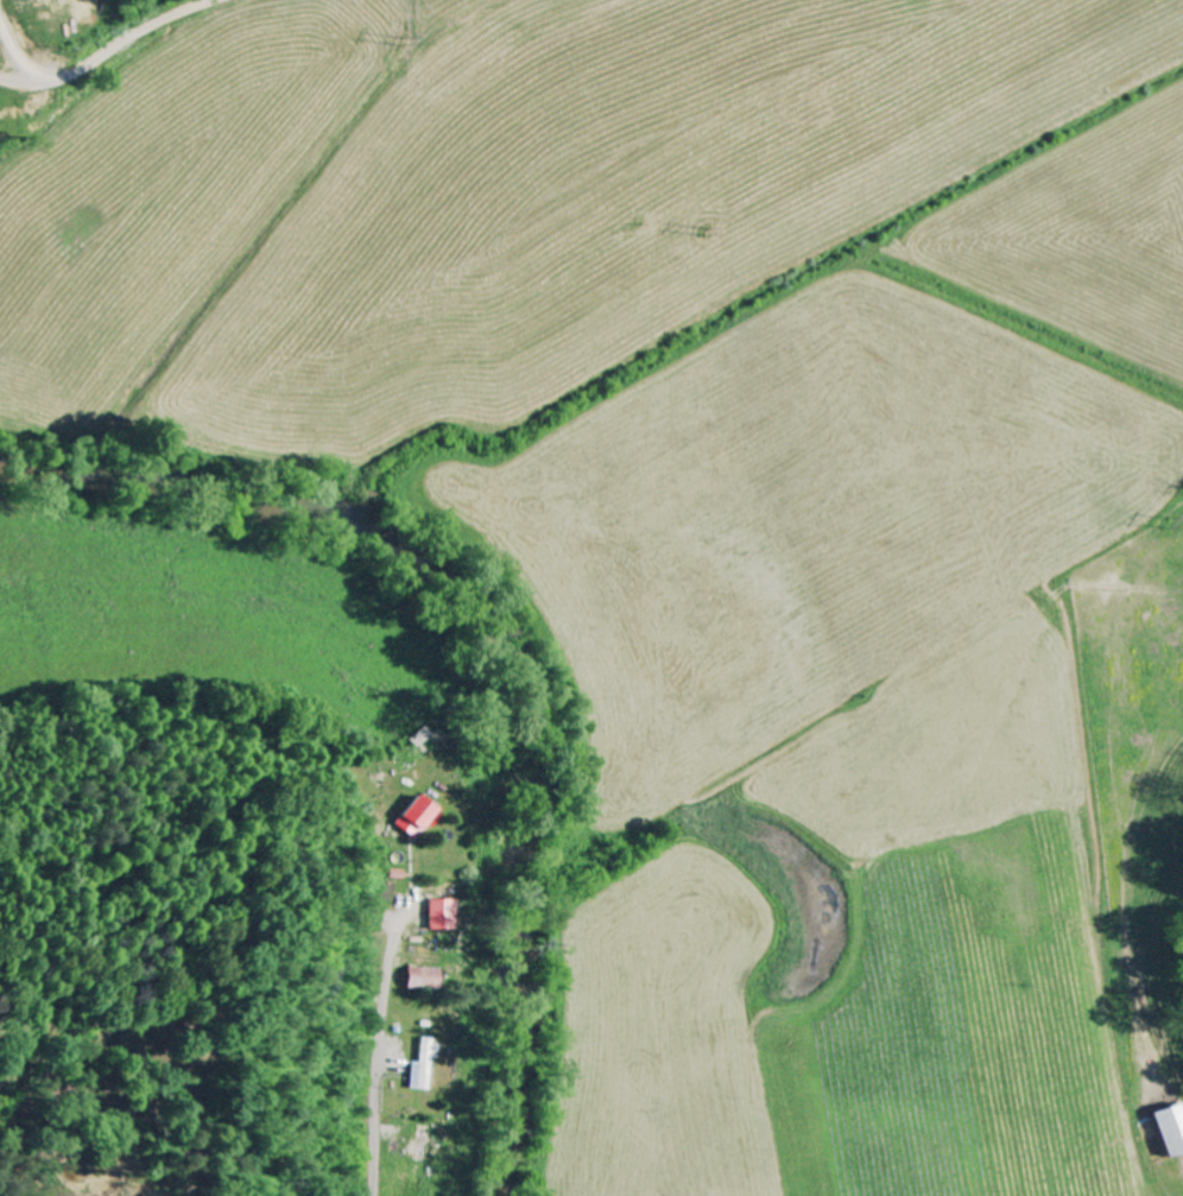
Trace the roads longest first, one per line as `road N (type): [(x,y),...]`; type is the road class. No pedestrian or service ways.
road 1 (residential): [(215,0),(159,21),(72,72),(42,80),(0,75)]
road 2 (residential): [(377,1195),(390,1002)]

